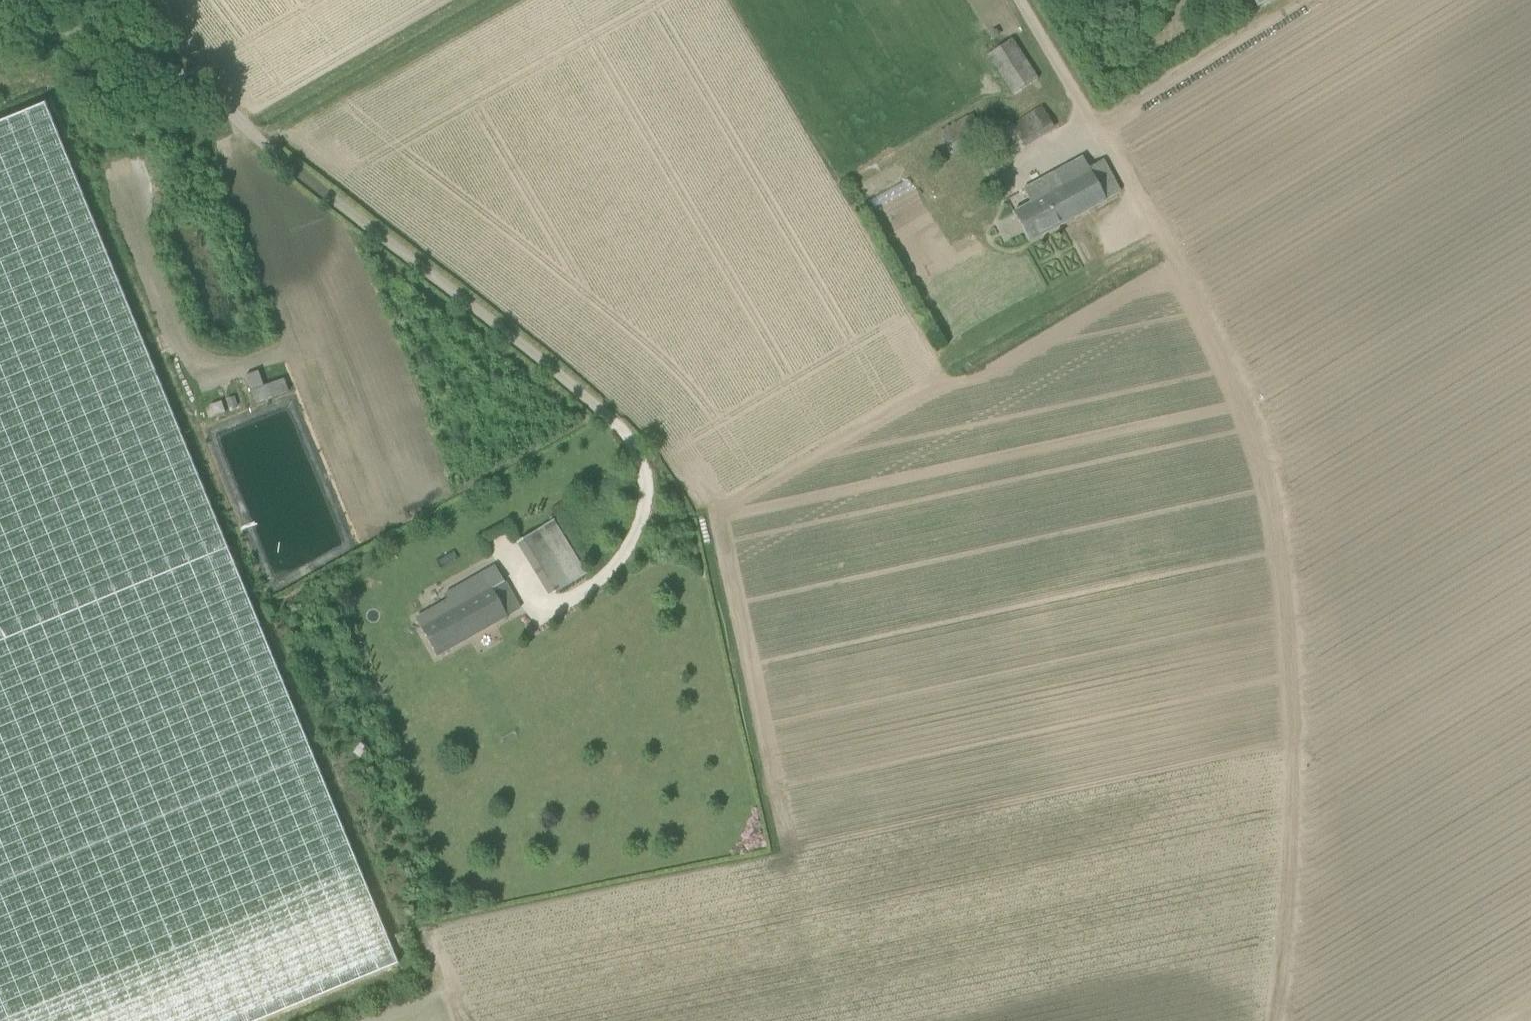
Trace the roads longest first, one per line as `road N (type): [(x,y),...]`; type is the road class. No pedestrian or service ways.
road 1 (track): [(1131,186),(1222,344),(1272,459),(1289,532),(1307,674),(1280,1020)]
road 2 (unclassified): [(601,410),(215,98),(0,2)]
road 3 (unclassified): [(1131,186),(1019,0)]

